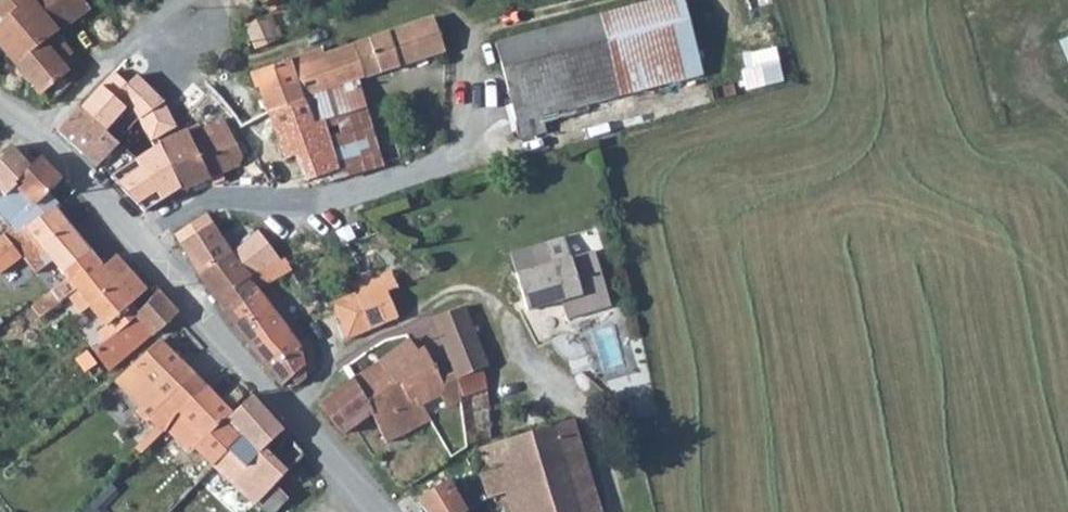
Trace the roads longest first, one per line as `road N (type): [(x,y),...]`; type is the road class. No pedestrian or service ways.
road 1 (unclassified): [(0,112),(135,235),(376,511)]
road 2 (track): [(233,69),(430,1),(515,20),(596,0)]

